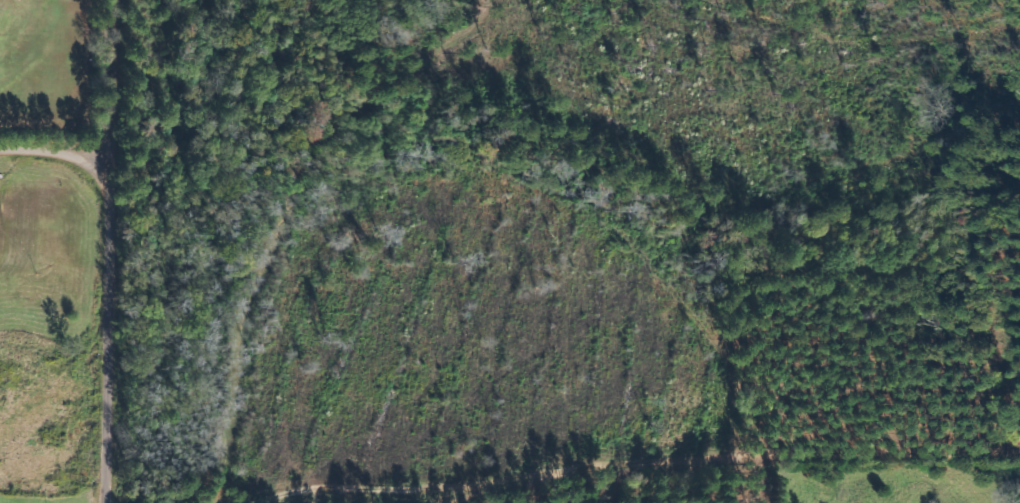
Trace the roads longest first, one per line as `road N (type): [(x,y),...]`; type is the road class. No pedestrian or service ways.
road 1 (residential): [(114,502),(122,0)]

